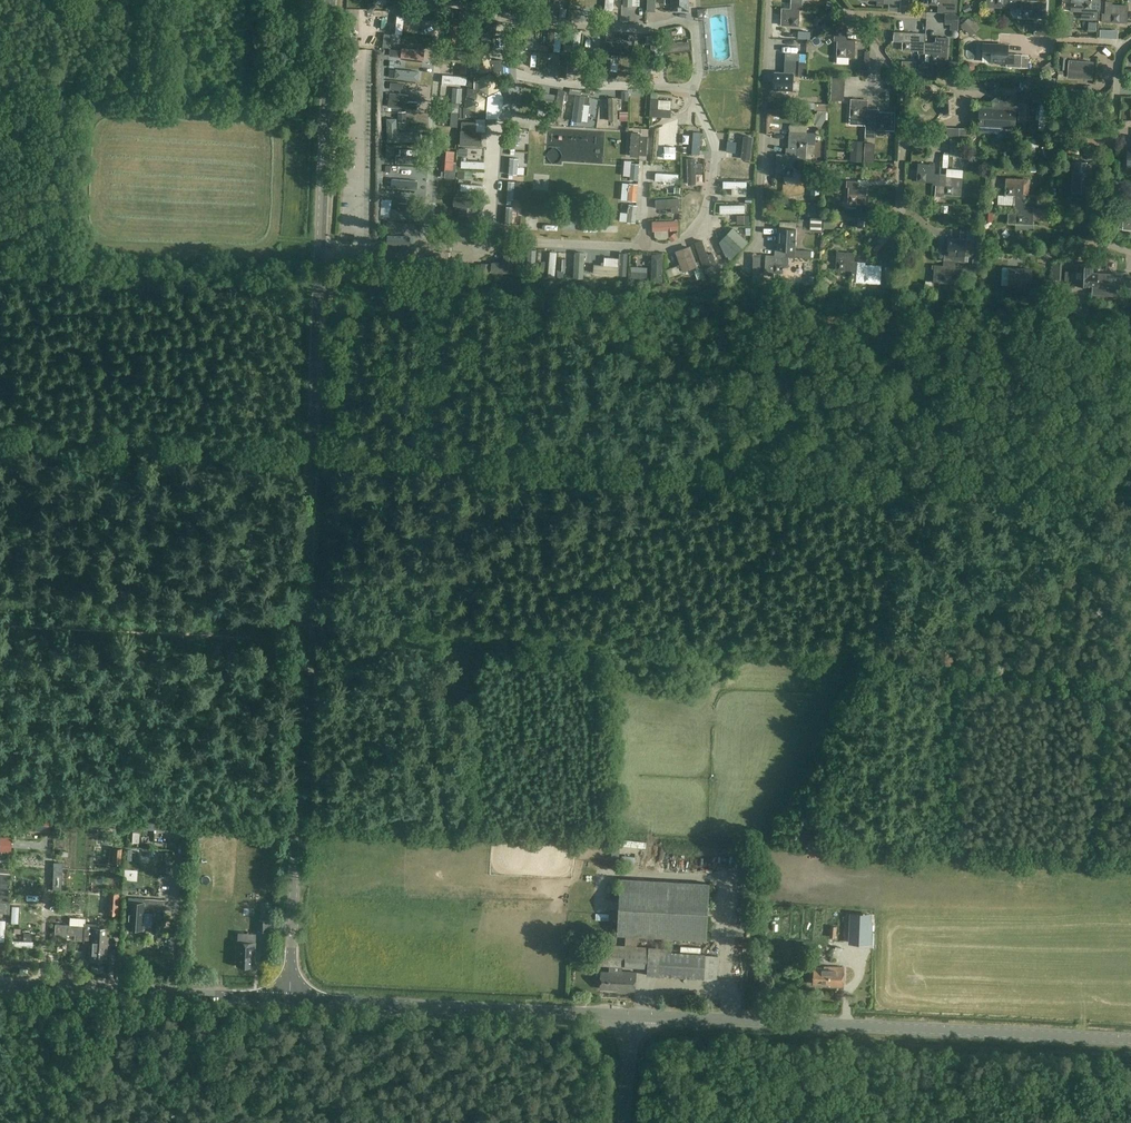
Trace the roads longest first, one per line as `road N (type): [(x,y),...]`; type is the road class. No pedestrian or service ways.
road 1 (unclassified): [(289,1000),(331,0)]
road 2 (tertiary): [(1130,1039),(632,1016)]
road 3 (tertiary): [(632,1016),(289,1000)]
road 4 (track): [(0,625),(304,636)]
road 5 (tertiary): [(289,1000),(0,986)]
road 6 (track): [(891,647),(916,666),(943,671),(1130,681)]

